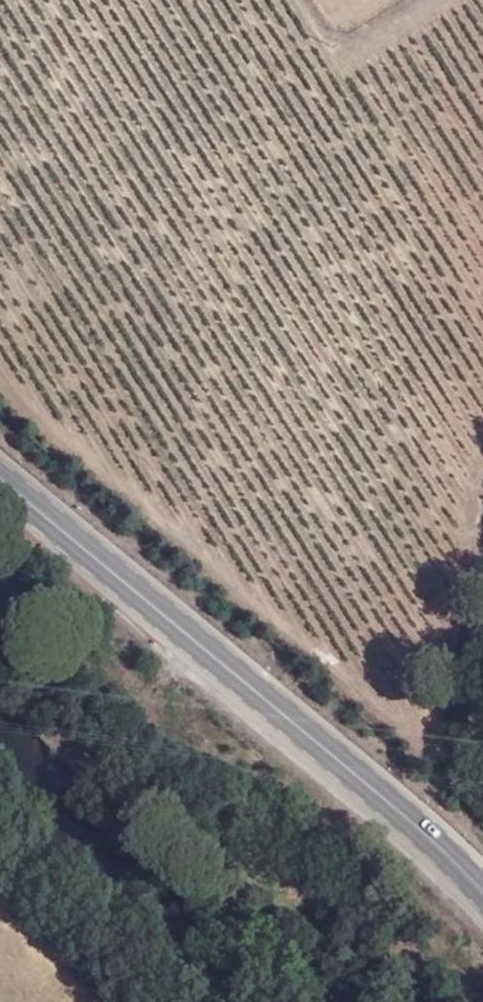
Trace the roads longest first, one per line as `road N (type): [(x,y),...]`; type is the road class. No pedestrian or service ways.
road 1 (secondary): [(482,892),(423,831),(0,479)]

